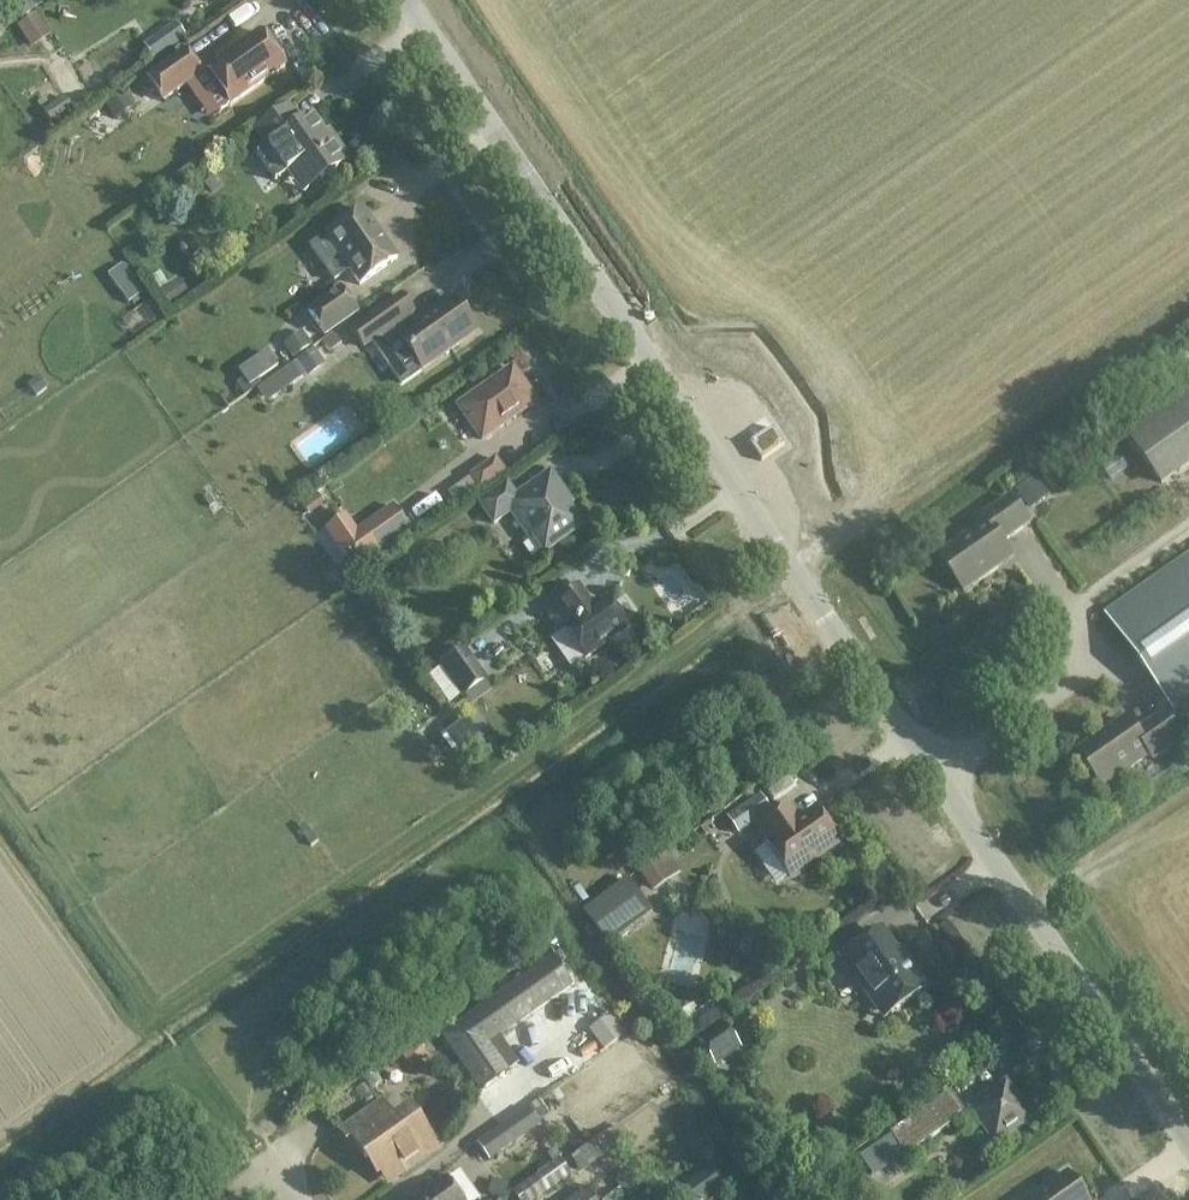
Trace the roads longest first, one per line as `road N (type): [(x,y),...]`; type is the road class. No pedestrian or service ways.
road 1 (tertiary): [(1188,1134),(408,0)]

